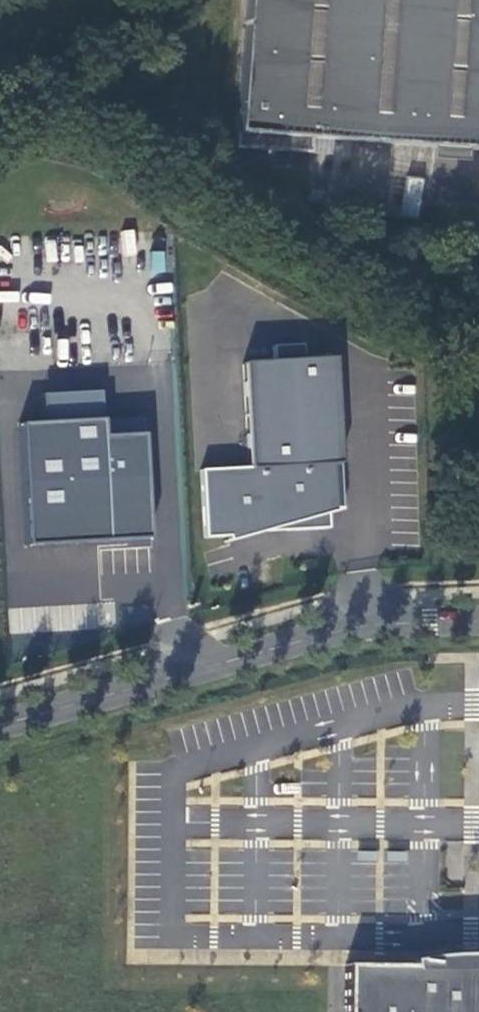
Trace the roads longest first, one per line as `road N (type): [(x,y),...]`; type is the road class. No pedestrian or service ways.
road 1 (unclassified): [(0,725),(333,631),(478,618)]

